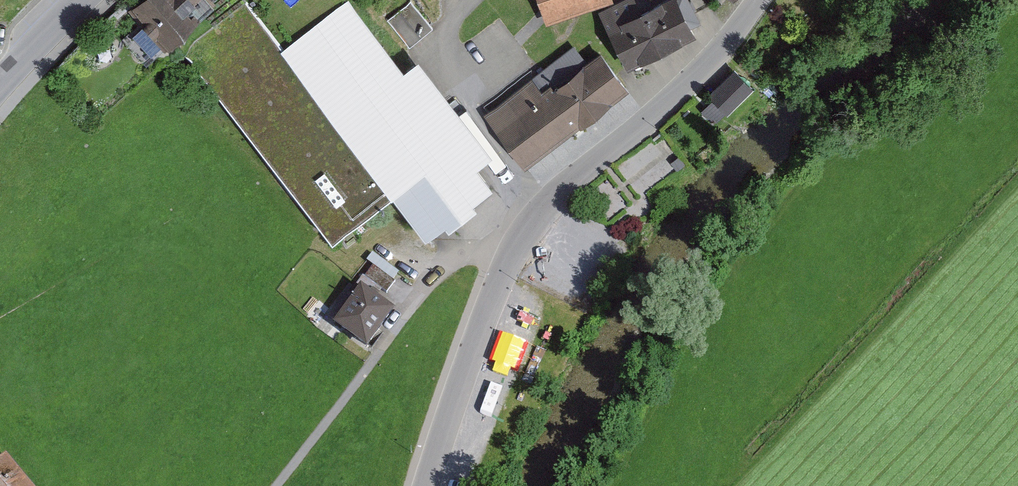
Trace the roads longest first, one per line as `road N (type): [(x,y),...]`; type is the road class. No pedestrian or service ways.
road 1 (residential): [(426,485),(480,324),(515,249),(562,189),(694,79),(759,0)]

